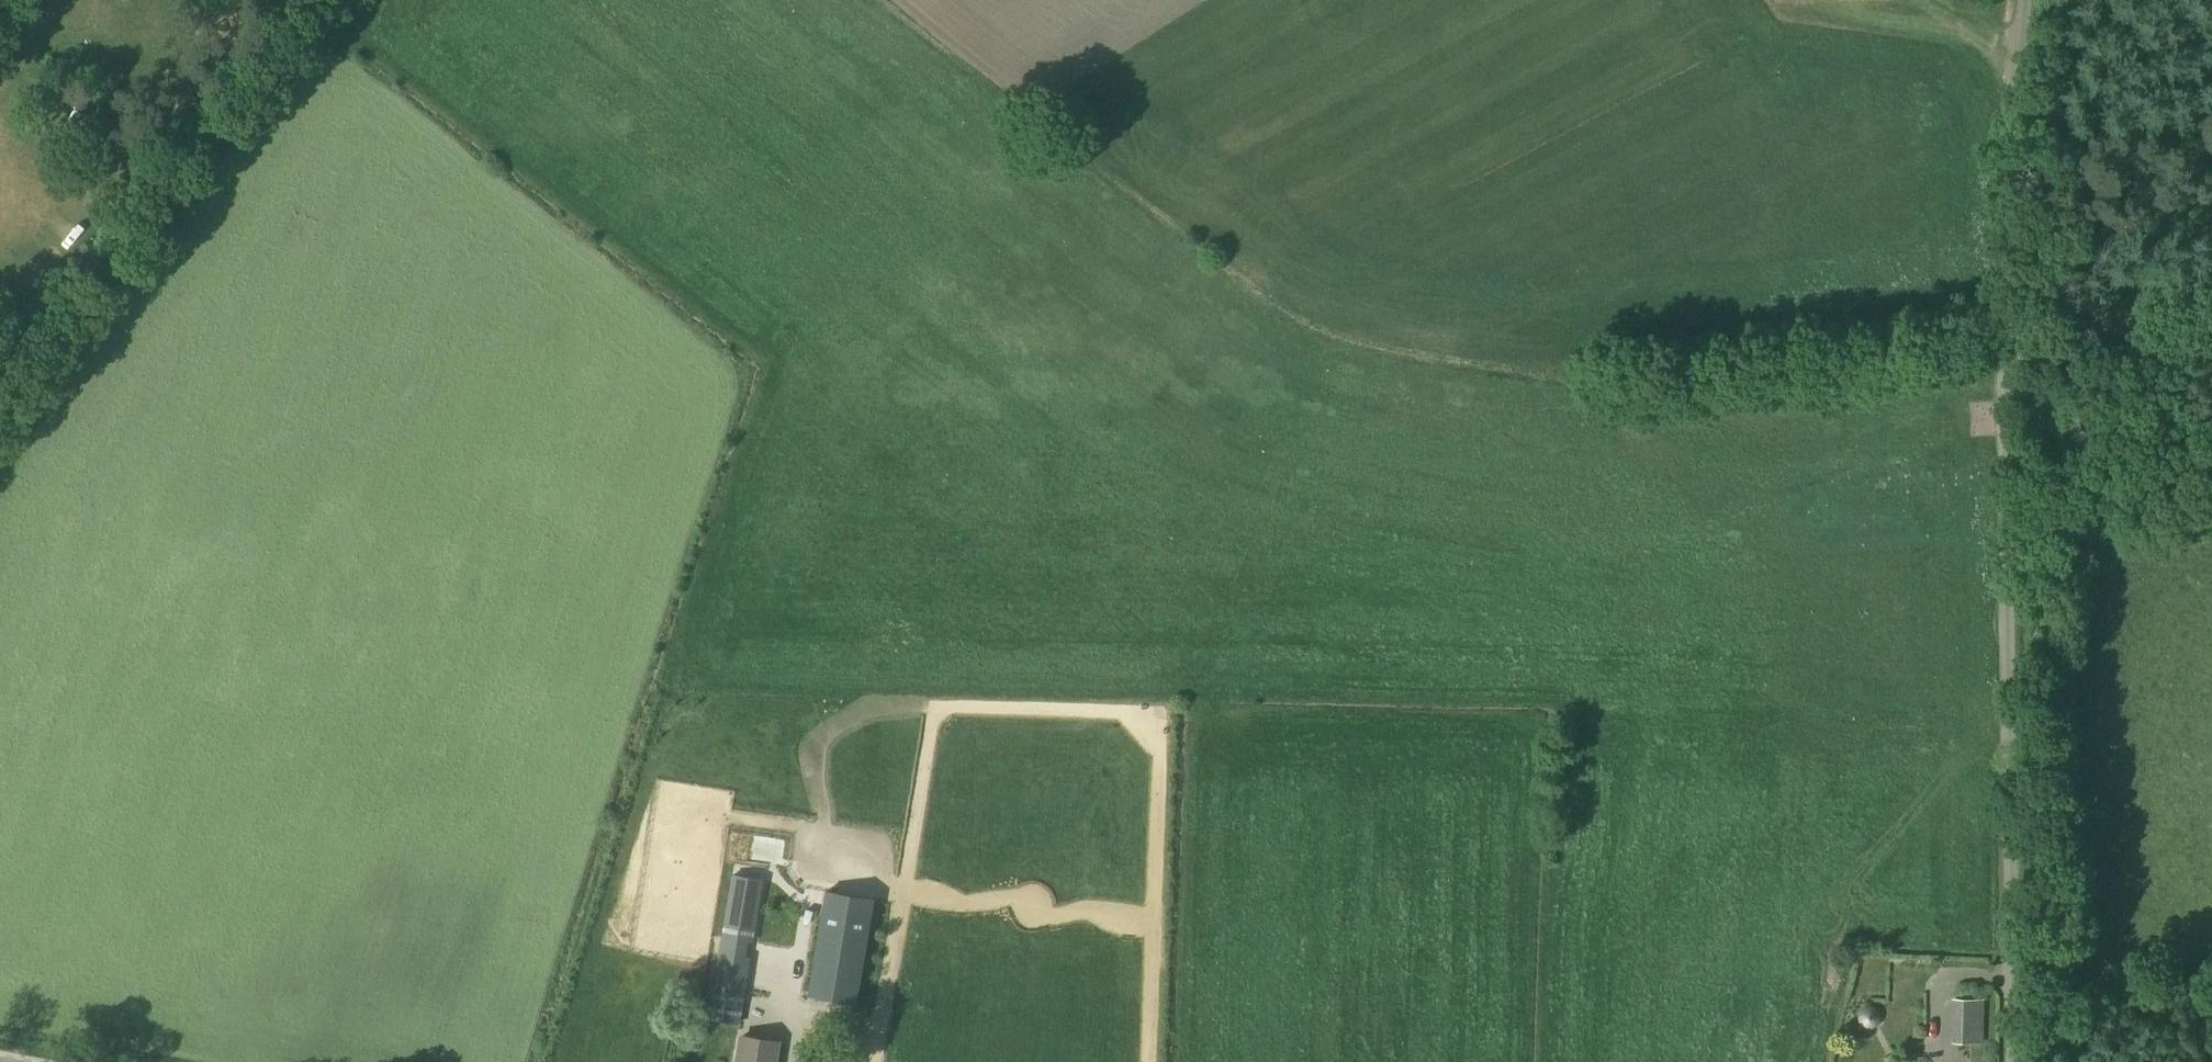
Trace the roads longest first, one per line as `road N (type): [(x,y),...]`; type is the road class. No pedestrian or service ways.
road 1 (unclassified): [(2005,1061),(2001,410),(1990,254),(2013,112),(2019,0)]
road 2 (track): [(2211,307),(1998,361)]

